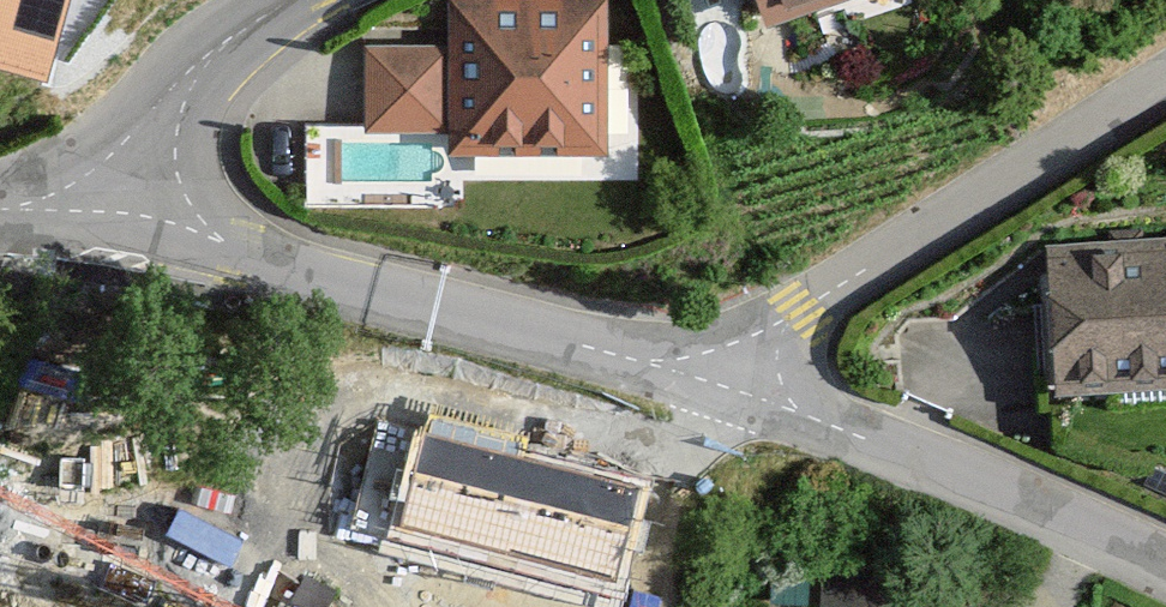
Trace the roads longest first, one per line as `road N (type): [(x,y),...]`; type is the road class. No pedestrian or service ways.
road 1 (residential): [(117,230),(239,248),(737,385)]
road 2 (residential): [(737,385),(807,310),(1165,78)]
road 3 (residential): [(737,385),(1165,567)]
road 4 (unclassified): [(117,230),(187,78),(225,43),(303,0)]

